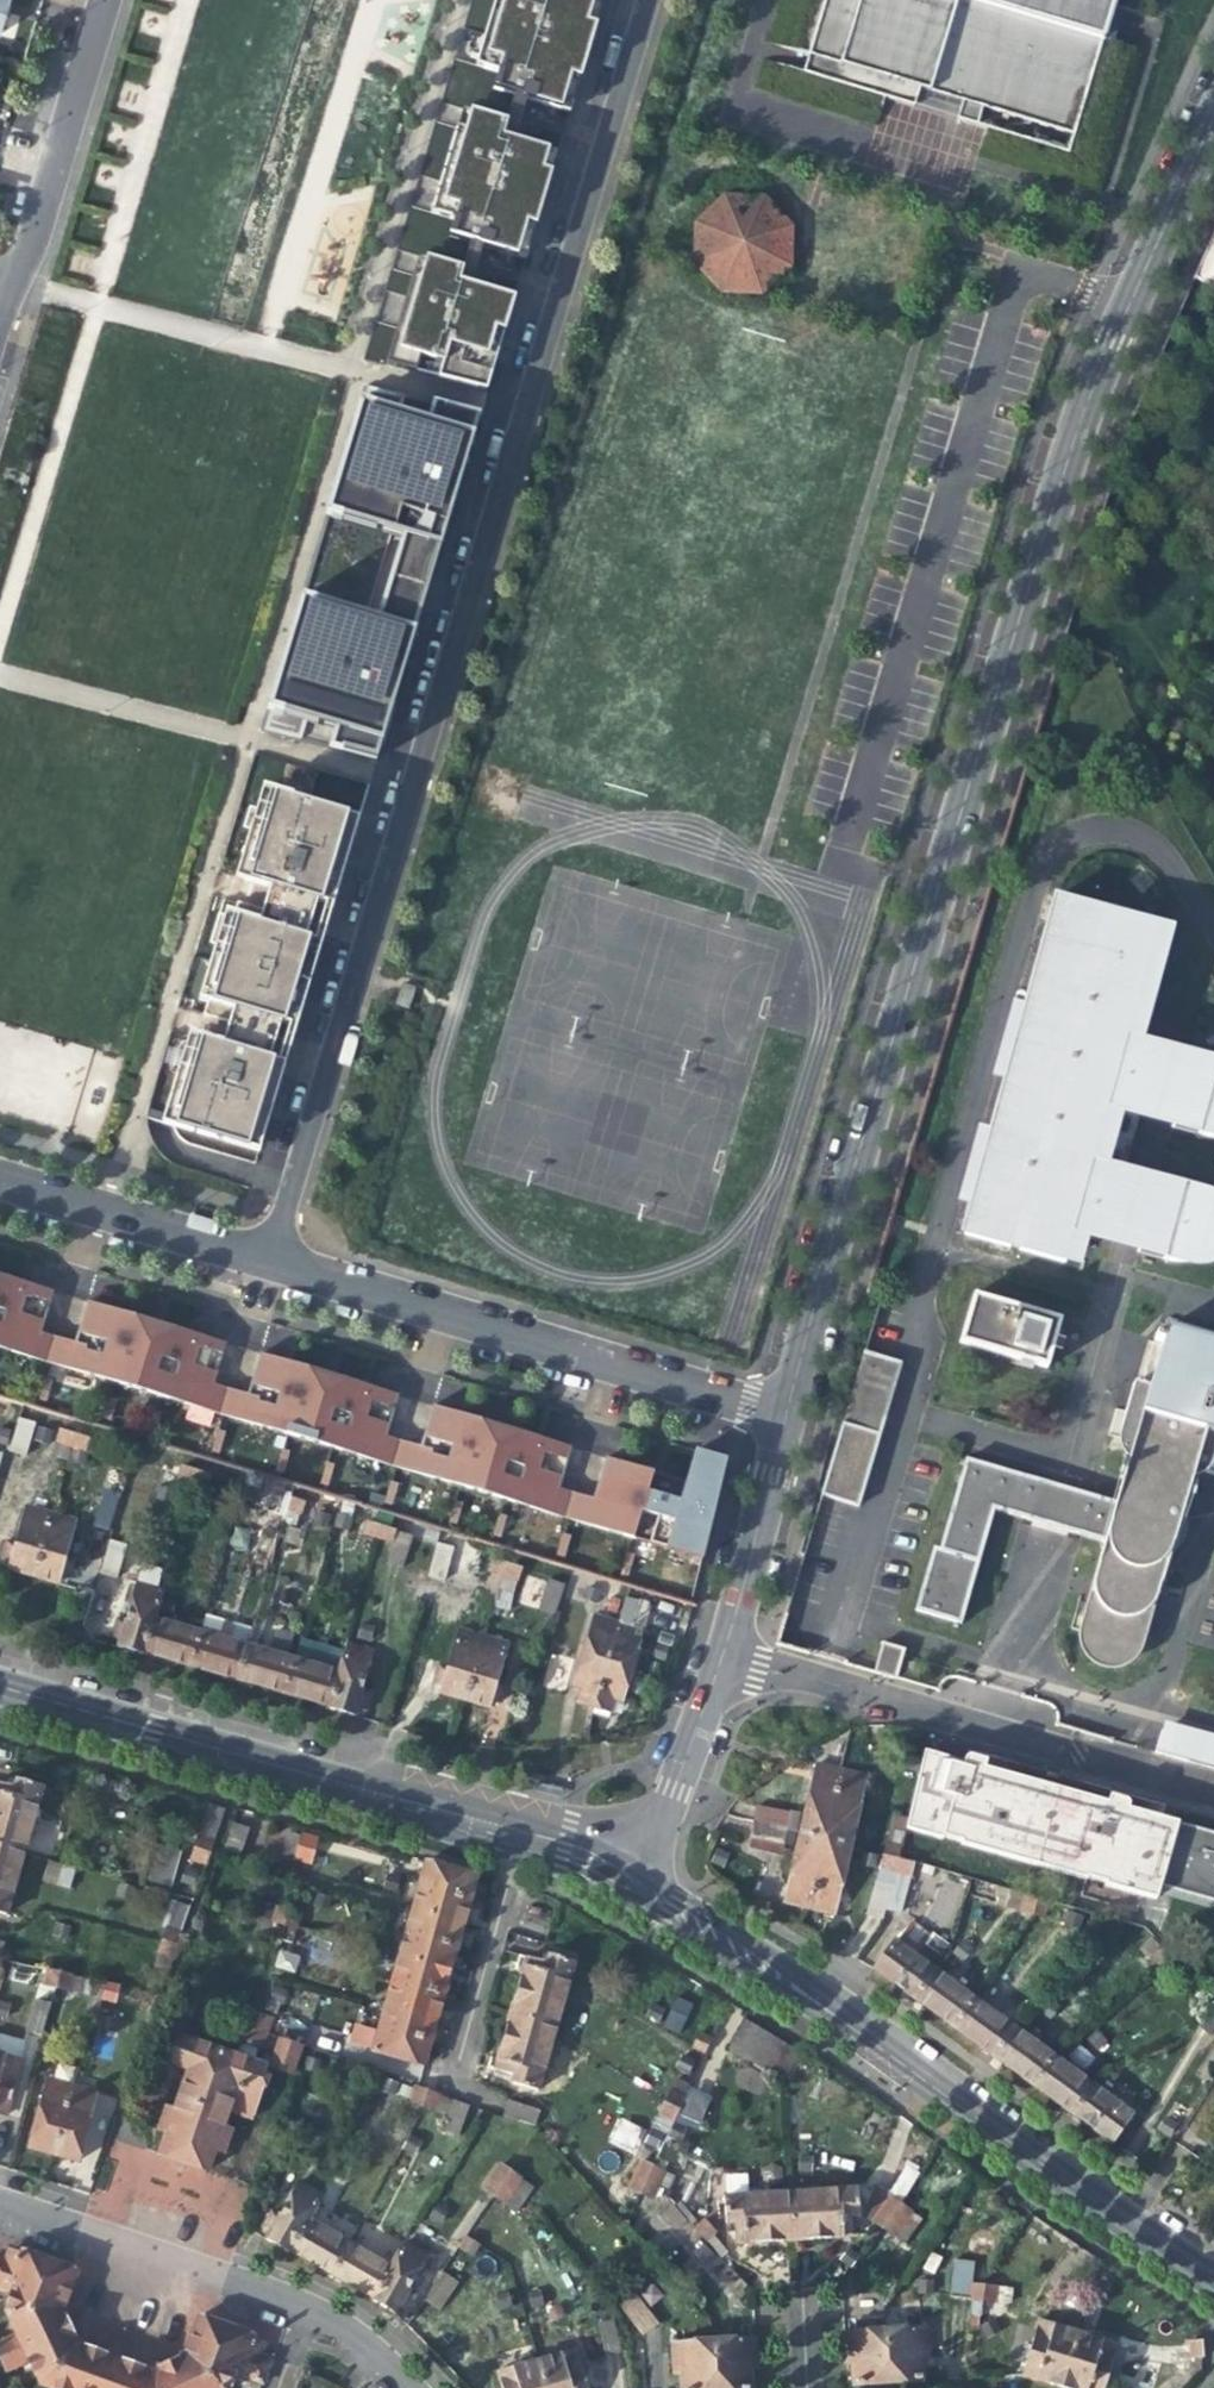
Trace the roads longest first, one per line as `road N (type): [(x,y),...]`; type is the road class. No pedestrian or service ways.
road 1 (residential): [(1213,109),(1089,371),(789,1416)]
road 2 (residential): [(276,1264),(652,0)]
road 3 (residential): [(621,1873),(824,2001),(1032,2157),(1213,2277)]
road 4 (residential): [(0,1686),(524,1830),(621,1873)]
road 5 (residential): [(276,1264),(789,1416)]
road 6 (residential): [(1213,1792),(725,1657)]
road 7 (residential): [(0,2192),(256,2283),(372,2356),(404,2387)]
road 8 (residential): [(96,0),(11,285)]
road 9 (residential): [(0,1180),(276,1264)]
road 10 (residential): [(789,1416),(725,1657)]
road 11 (residential): [(725,1657),(652,1850),(621,1873)]

